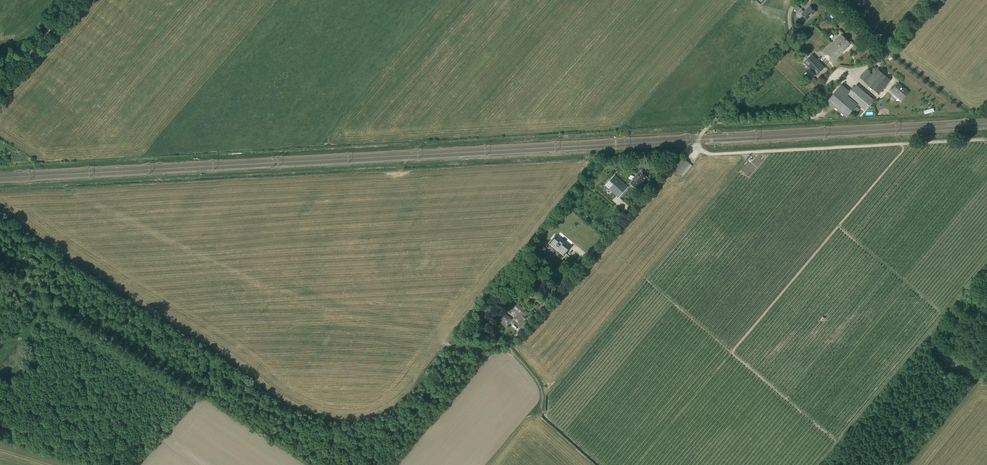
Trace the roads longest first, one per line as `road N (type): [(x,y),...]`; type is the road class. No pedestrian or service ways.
road 1 (track): [(986,320),(879,464)]

